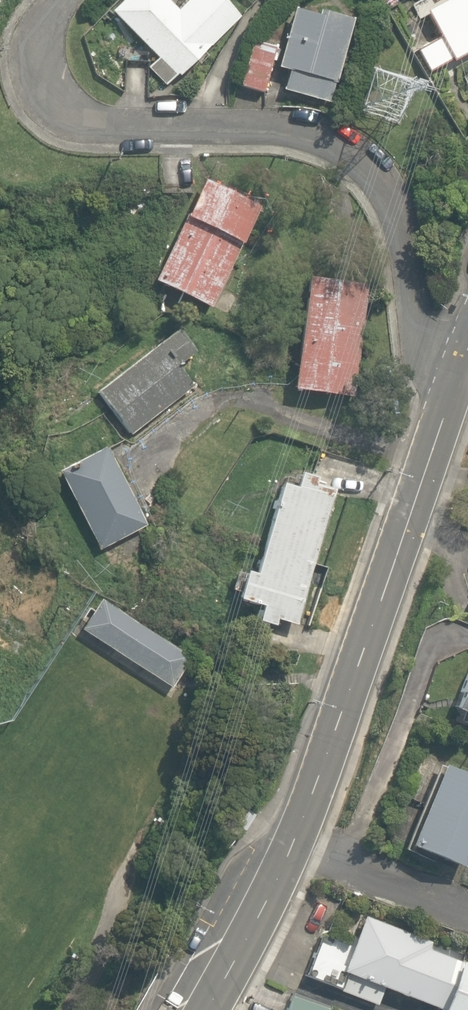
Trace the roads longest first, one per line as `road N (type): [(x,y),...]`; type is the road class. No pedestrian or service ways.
road 1 (residential): [(457,389),(413,327),(390,210),(349,155),(294,135),(96,136),(64,123),(34,87),(33,43),(61,0)]
road 2 (secondary): [(457,389),(308,812),(209,1009)]

